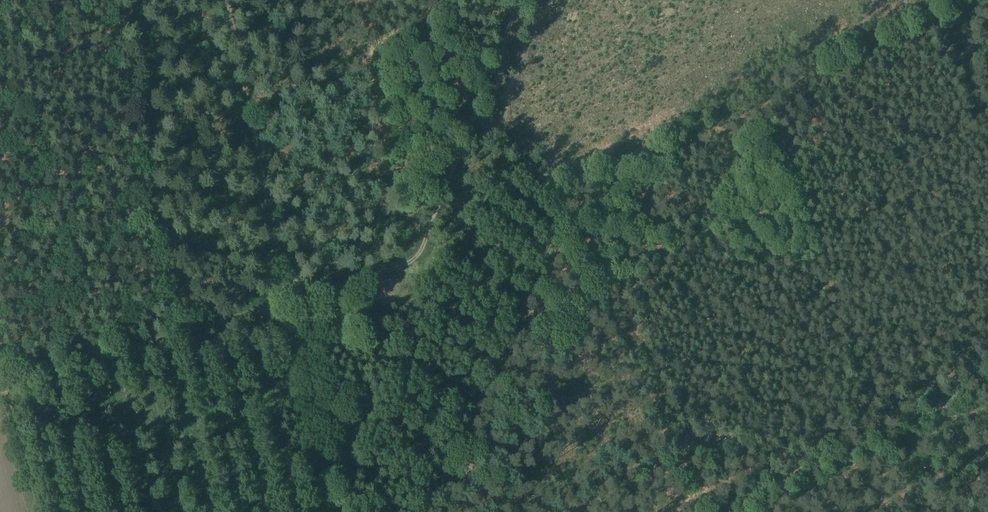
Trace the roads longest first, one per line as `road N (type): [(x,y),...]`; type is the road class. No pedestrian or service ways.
road 1 (track): [(0,388),(397,273),(511,0)]
road 2 (track): [(227,0),(285,305)]

